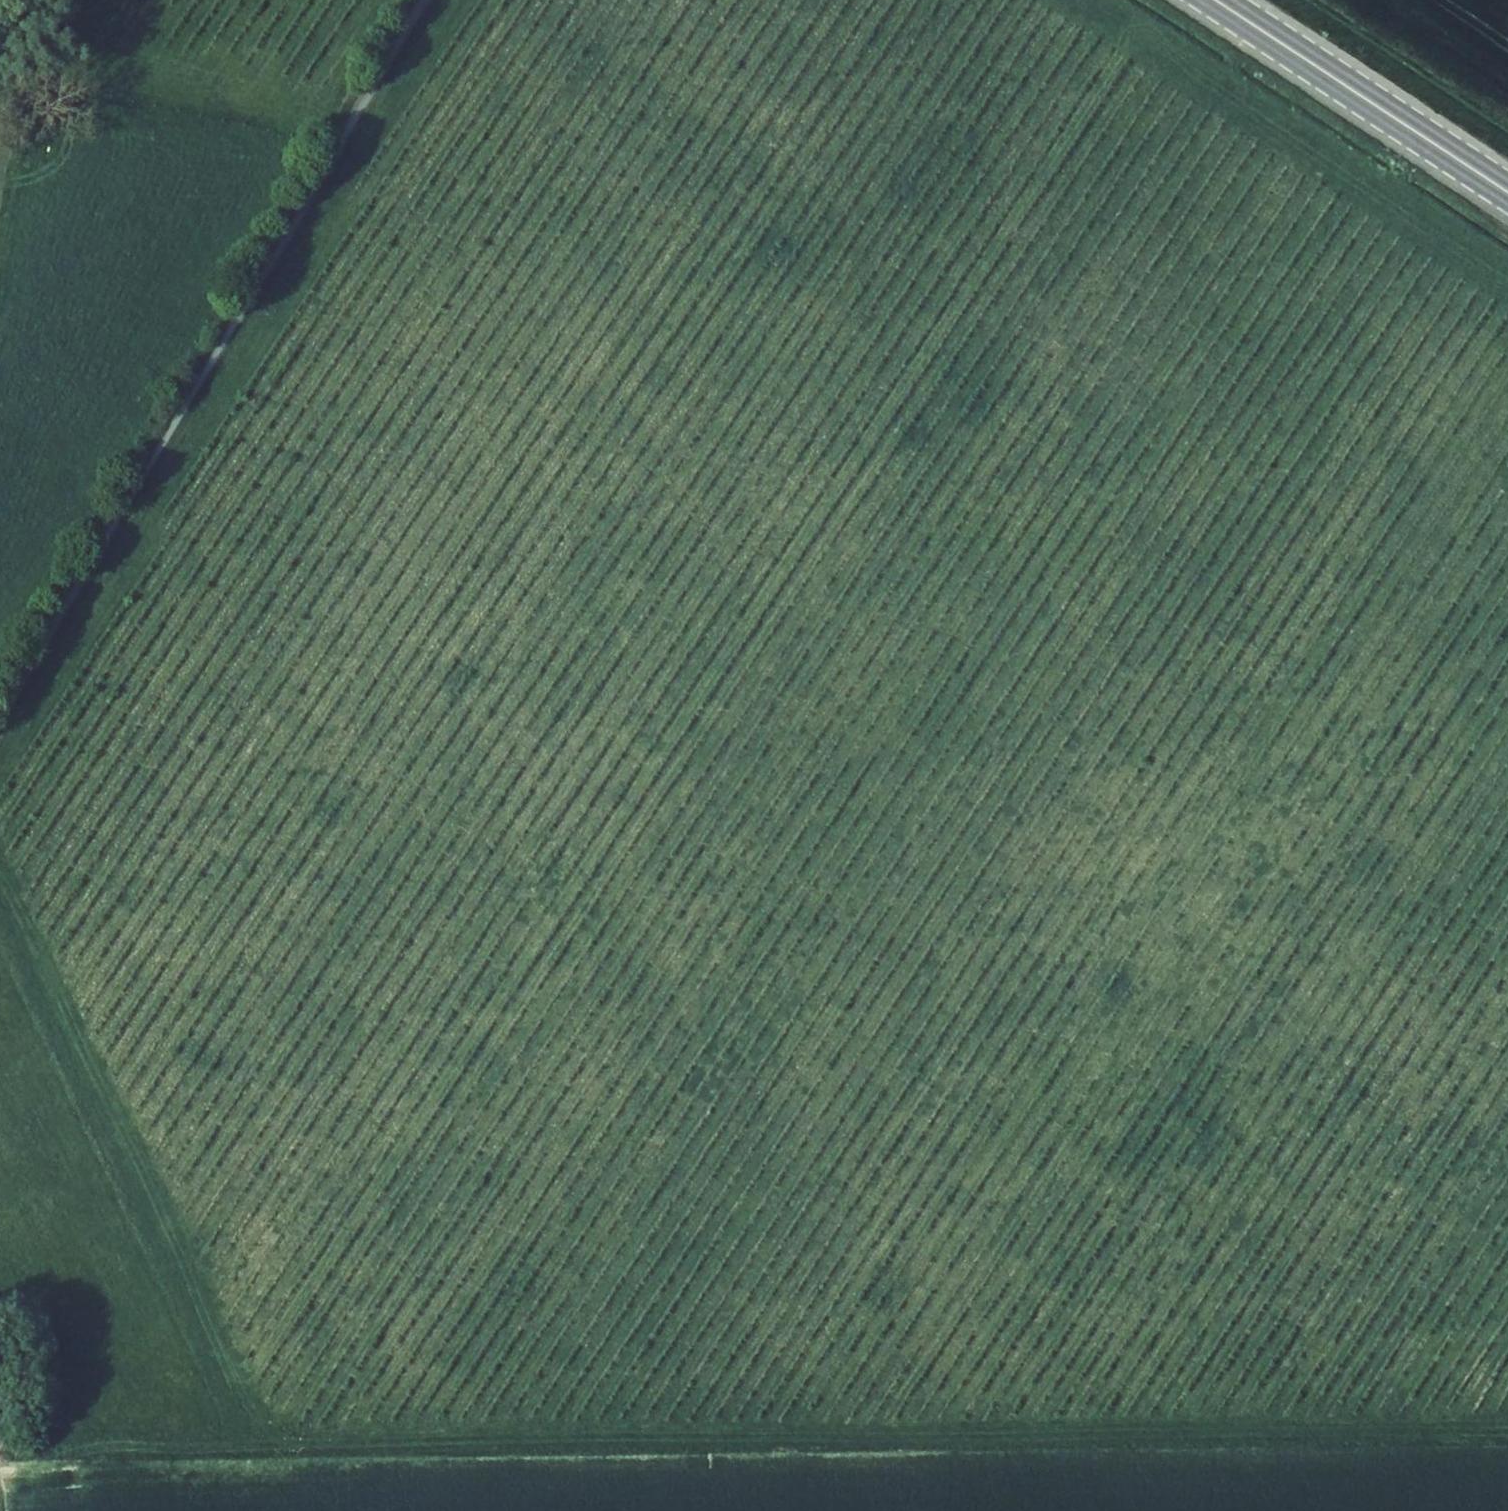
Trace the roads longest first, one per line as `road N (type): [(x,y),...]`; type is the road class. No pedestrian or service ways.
road 1 (primary): [(1215,0),(1507,193)]

